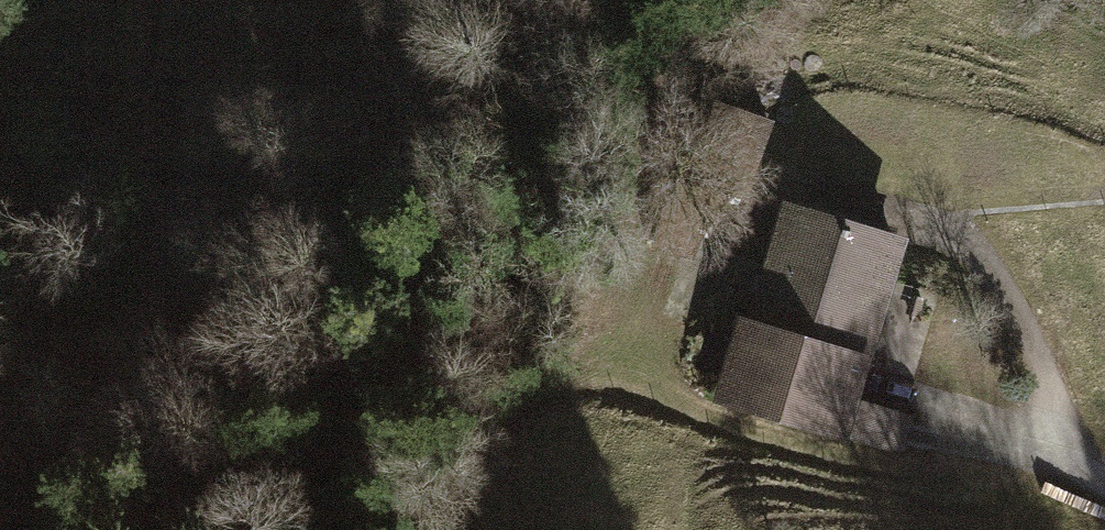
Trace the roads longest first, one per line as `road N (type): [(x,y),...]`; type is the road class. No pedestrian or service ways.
road 1 (track): [(1079,468),(1048,382),(988,270),(943,226),(765,178),(728,203),(694,292),(487,436),(446,492),(434,529)]
road 2 (track): [(138,76),(0,401)]
road 3 (track): [(1104,481),(885,399)]
road 4 (track): [(765,178),(720,64),(753,0)]

